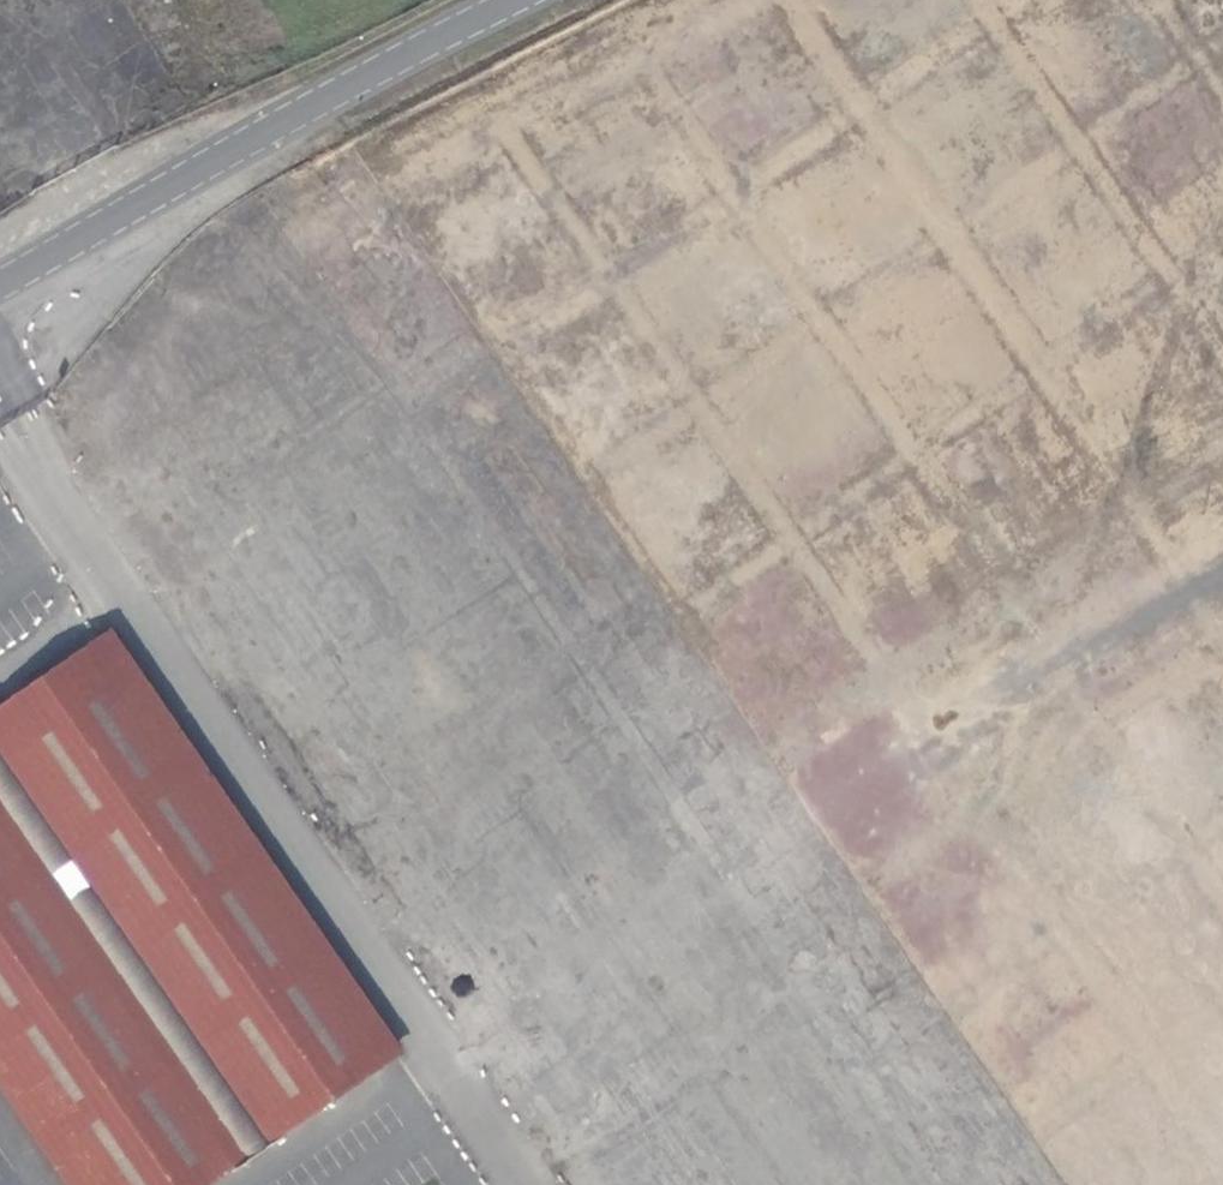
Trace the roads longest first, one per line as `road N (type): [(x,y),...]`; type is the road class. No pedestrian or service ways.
road 1 (tertiary): [(537,0),(260,143),(0,293)]

